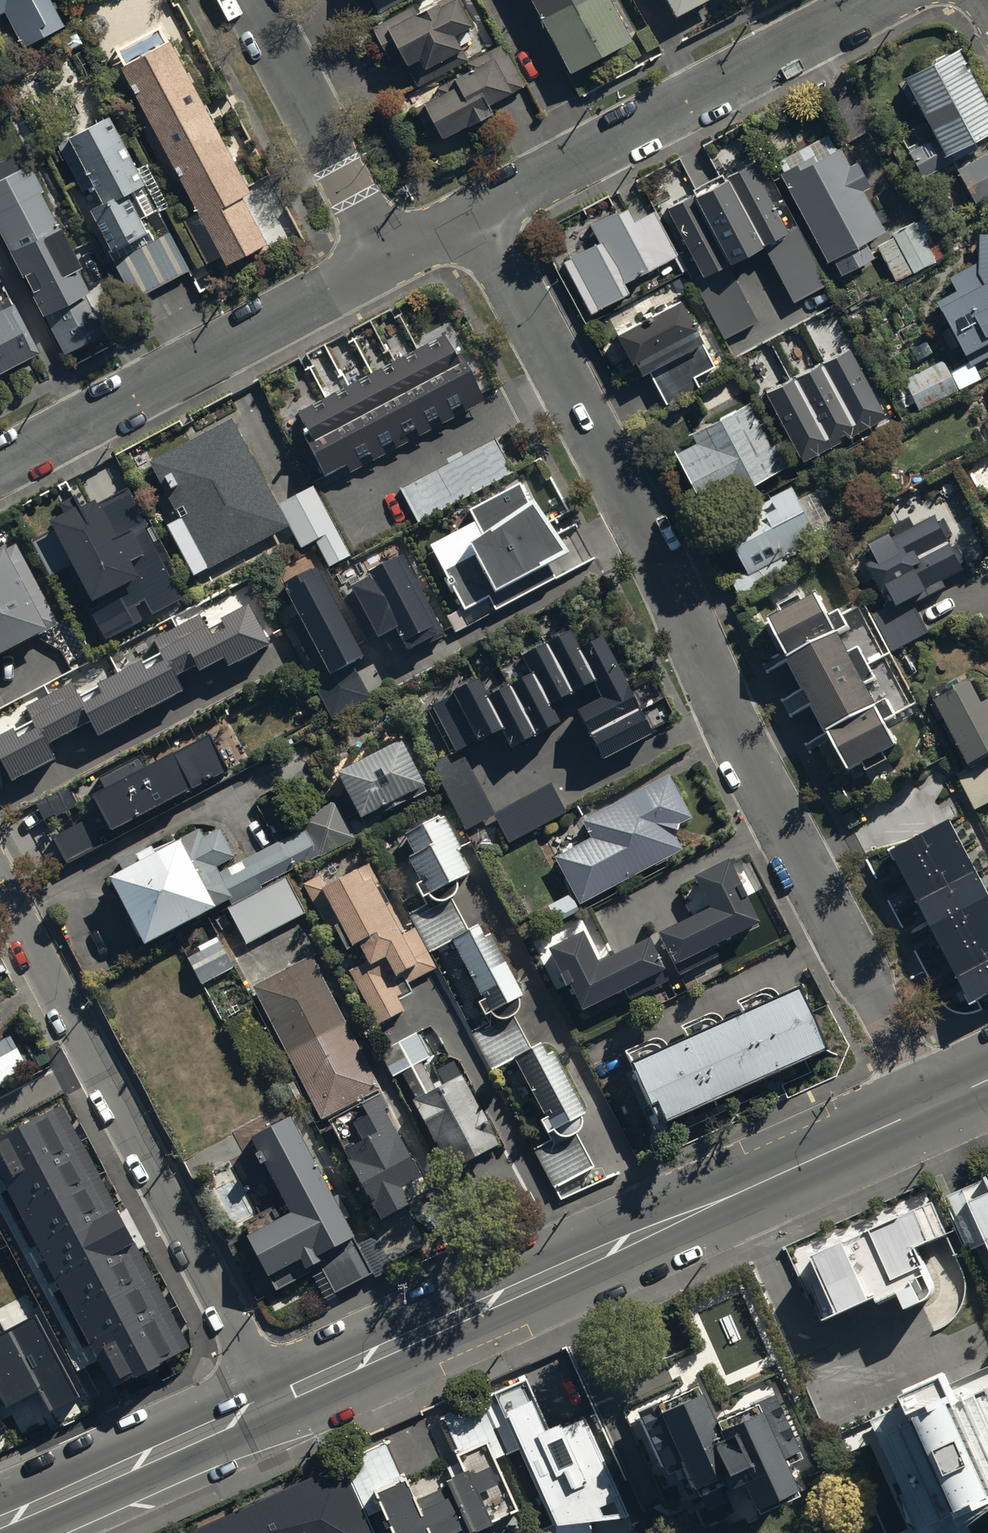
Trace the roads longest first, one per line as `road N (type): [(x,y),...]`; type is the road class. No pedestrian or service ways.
road 1 (residential): [(478,217),(930,1106)]
road 2 (secondary): [(275,1402),(930,1106)]
road 3 (residential): [(0,883),(275,1402)]
road 4 (residential): [(478,217),(884,0)]
road 5 (residential): [(0,470),(392,262)]
road 6 (secondary): [(0,1522),(275,1402)]
road 7 (residential): [(254,0),(392,262)]

